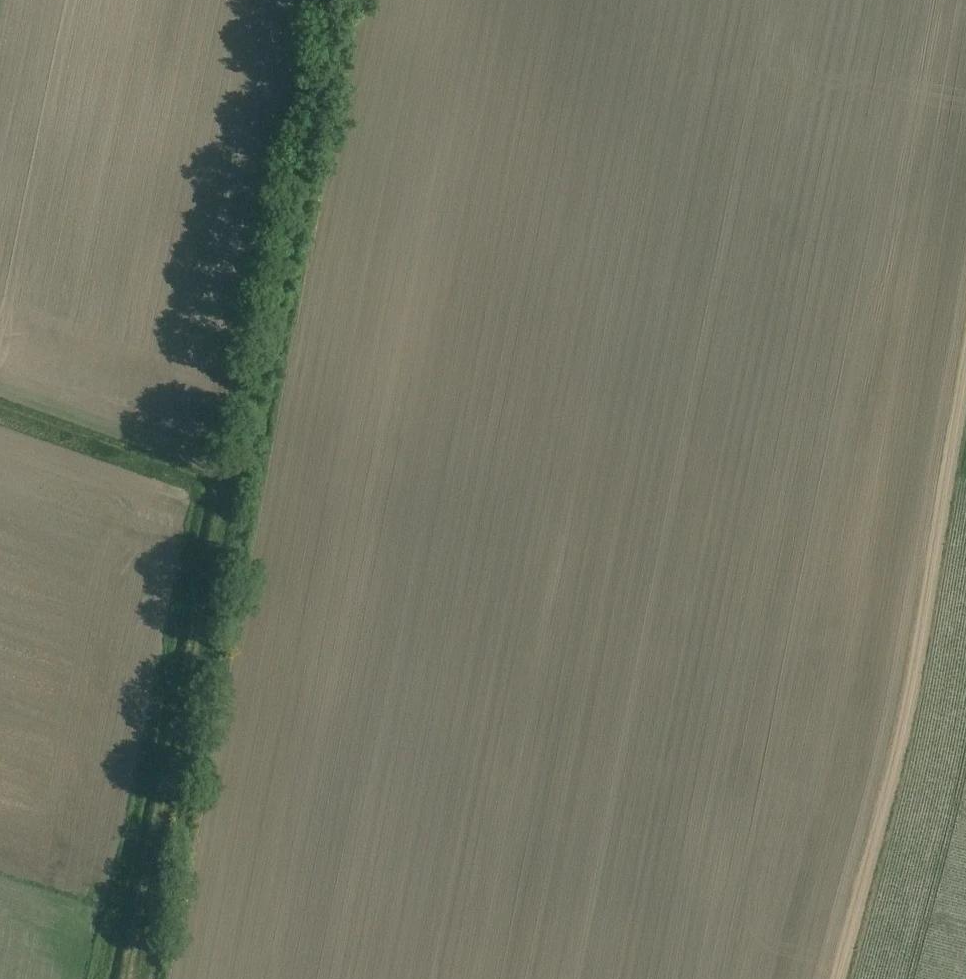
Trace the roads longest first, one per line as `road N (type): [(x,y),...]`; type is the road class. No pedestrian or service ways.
road 1 (track): [(840,978),(896,773),(965,364)]
road 2 (track): [(125,978),(226,505)]

